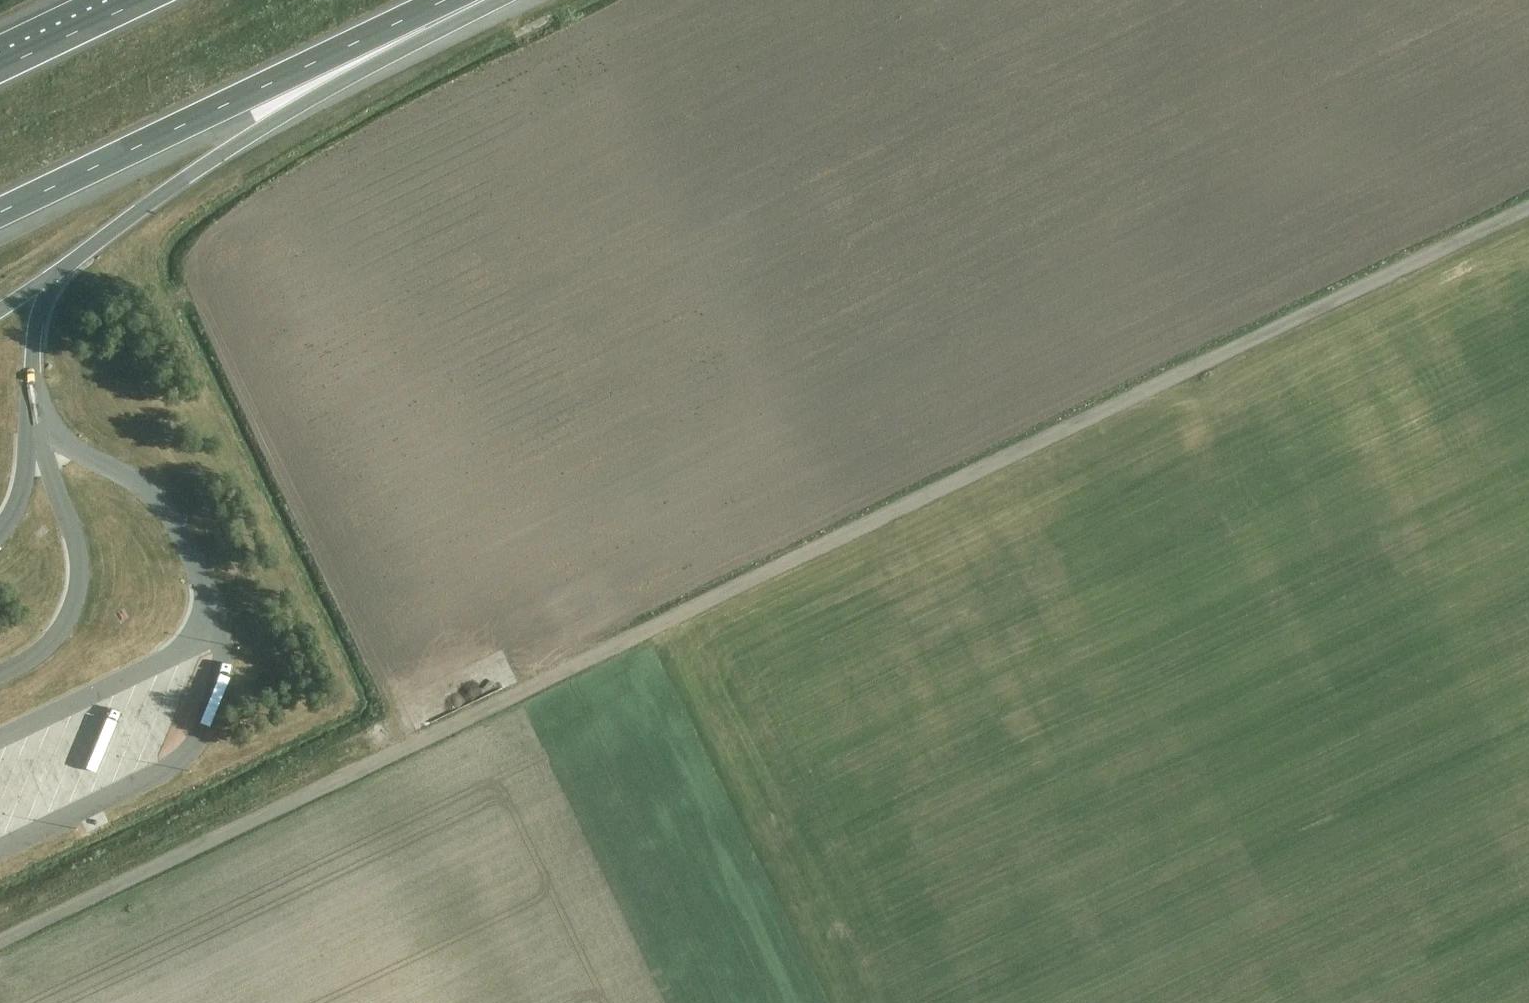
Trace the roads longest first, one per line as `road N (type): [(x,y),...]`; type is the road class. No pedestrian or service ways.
road 1 (track): [(1528,219),(0,949)]
road 2 (motorway): [(53,275),(213,159),(475,0)]
road 3 (motorway): [(0,212),(448,0)]
road 4 (motorway): [(142,0),(0,68)]

